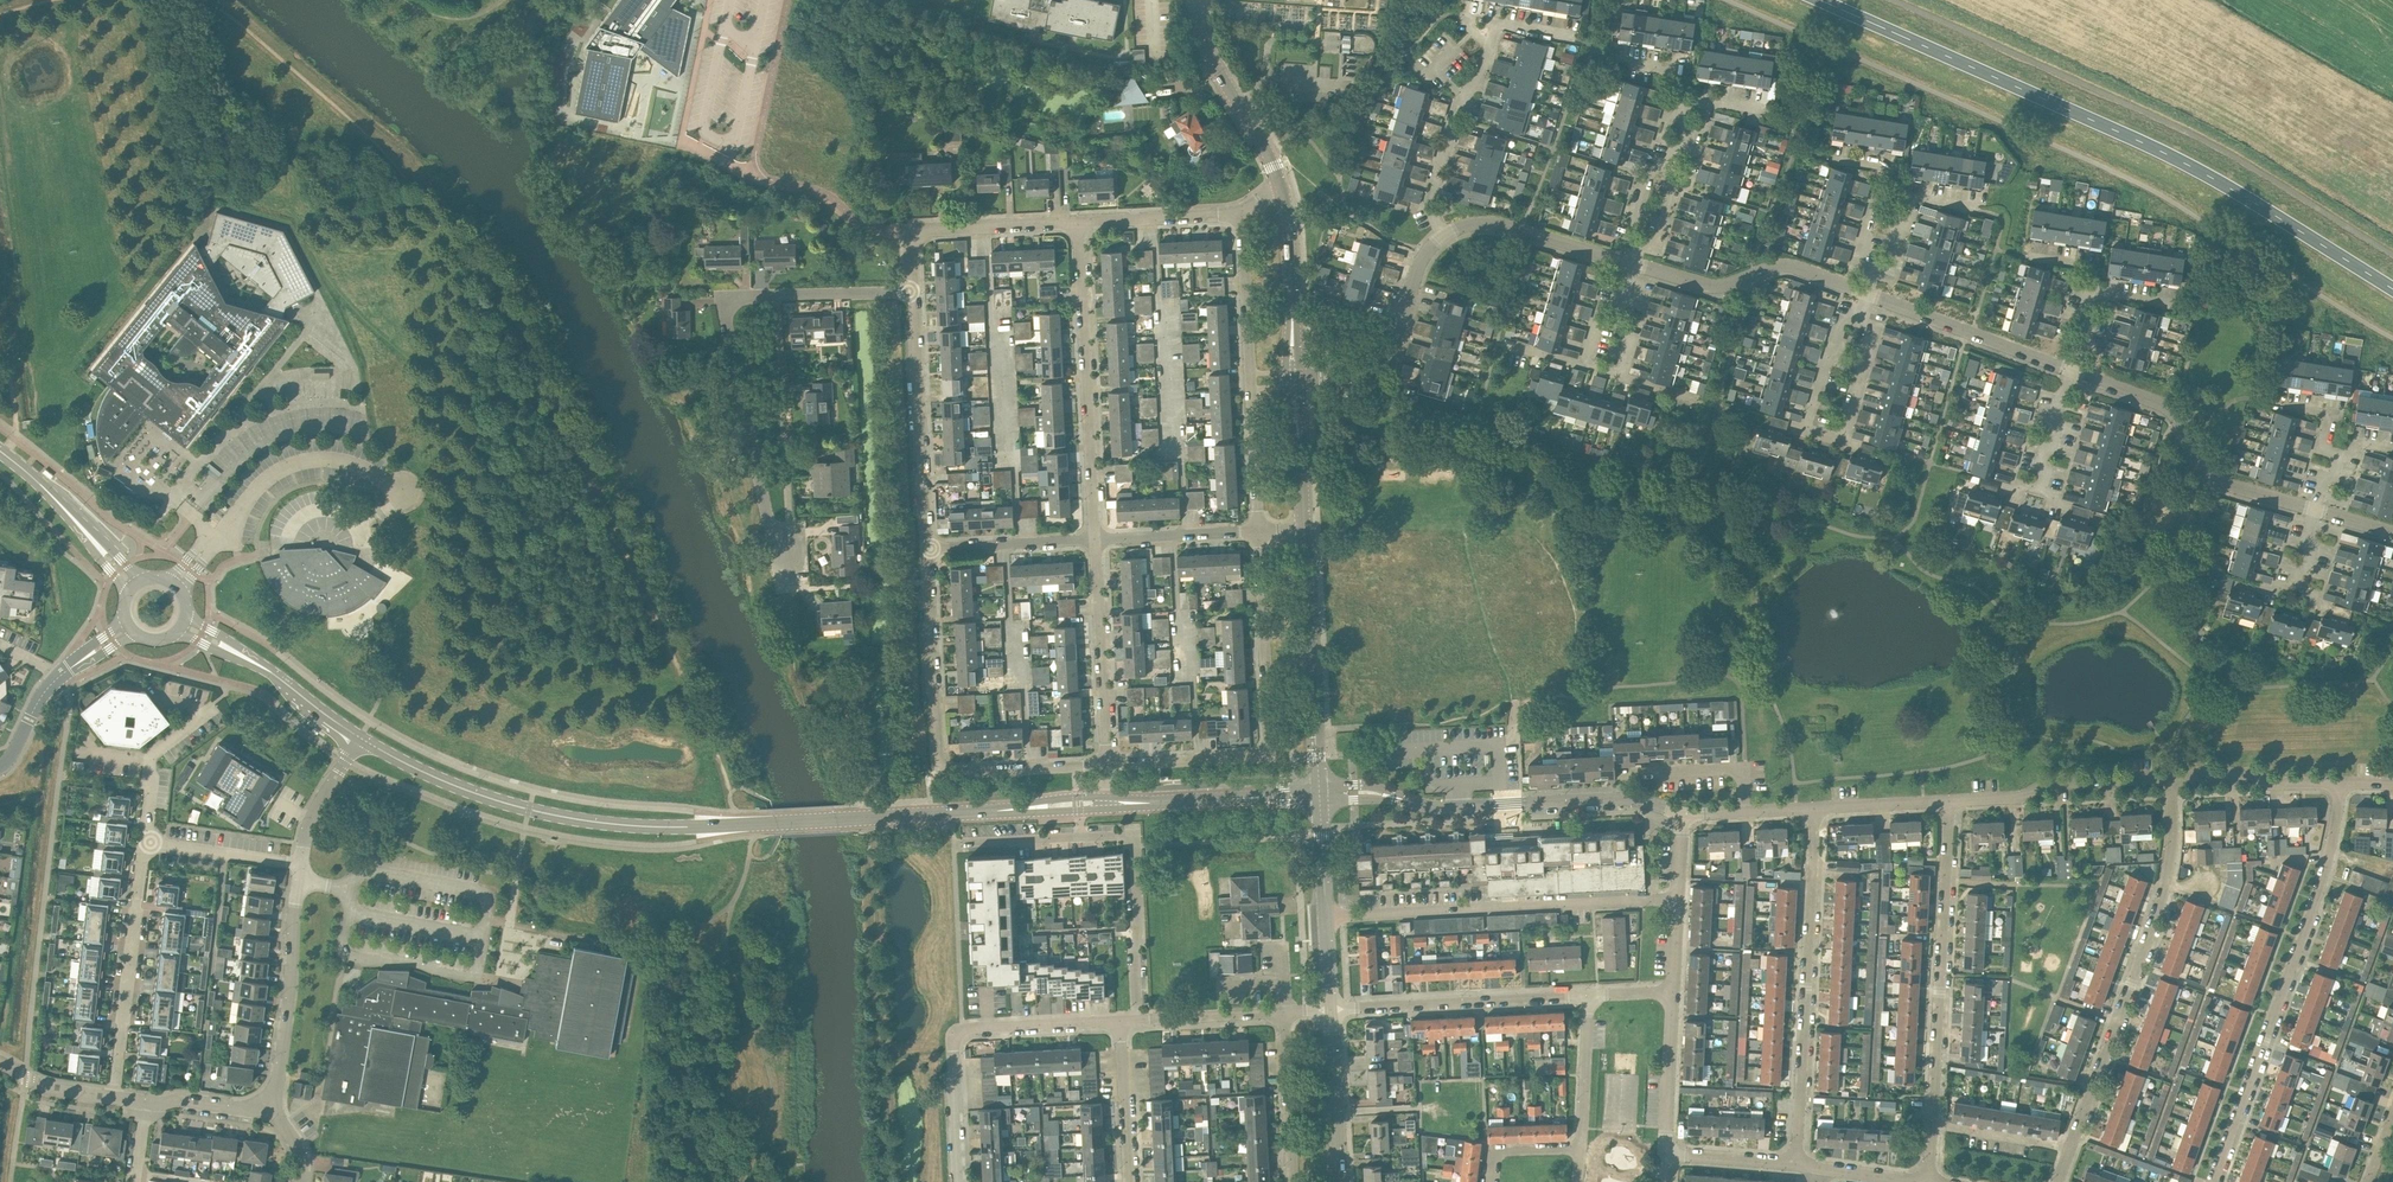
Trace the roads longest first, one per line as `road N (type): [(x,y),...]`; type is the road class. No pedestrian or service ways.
road 1 (primary): [(2392,289),(2171,156),(1825,0)]
road 2 (residential): [(792,545),(770,525),(728,307),(740,296),(913,292)]
road 3 (residential): [(2212,1181),(2325,874),(2339,782)]
road 4 (tertiary): [(763,824),(656,826),(529,809),(438,778),(360,738)]
road 5 (residential): [(1105,765),(1262,756),(1271,744),(1260,531)]
road 6 (residential): [(2072,1146),(2163,891),(2172,778)]
road 7 (residential): [(1105,765),(945,769),(937,756),(927,549)]
road 8 (residential): [(1796,1165),(1816,808)]
road 9 (residential): [(1139,1019),(1136,846),(1127,836),(957,845)]
road 10 (residential): [(1678,901),(1326,915)]
road 11 (residential): [(1933,1124),(1950,800)]
road 12 (residential): [(1096,539),(1079,222)]
road 13 (residential): [(1260,531),(1239,218)]
road 14 (residential): [(961,1181),(955,1034),(1120,1020)]
road 15 (residential): [(1444,237),(1430,203),(1497,20),(1575,34)]
road 16 (unclassified): [(2317,510),(2222,484),(2162,407),(2073,373)]
road 17 (unclassified): [(1680,812),(1622,798),(1447,805),(1393,797)]
road 18 (tertiary): [(763,824),(1025,809)]
road 19 (tertiary): [(1306,529),(1319,787)]
road 20 (residential): [(927,549),(913,292)]
road 21 (residential): [(1333,1009),(1590,996)]
road 22 (residential): [(112,1095),(145,843)]
road 23 (residential): [(275,1111),(301,865)]
road 24 (unclassified): [(1867,294),(1792,266),(1715,286),(1634,263)]
road 25 (track): [(862,818),(800,661),(798,587)]
road 26 (unclassified): [(1444,237),(1420,264),(1396,348),(1384,362),(1368,374),(1300,380)]
road 27 (residential): [(1105,765),(1096,539)]
road 28 (unclassified): [(1950,800),(2020,797),(2049,783),(2172,778)]
road 29 (residential): [(1079,222),(921,231),(911,247),(913,292)]
road 30 (unclassified): [(2073,373),(1867,294)]
road 31 (tertiary): [(1196,0),(1208,50),(1281,182)]
road 32 (unclassified): [(1634,263),(1498,226),(1444,237)]
road 33 (tertiary): [(1343,1181),(1333,1009)]
road 34 (unclassified): [(2172,778),(2248,773),(2271,784),(2339,782)]
road 35 (residential): [(927,549),(1096,539)]
road 36 (residential): [(1294,1181),(1285,1012)]
road 37 (residential): [(1745,811),(1742,768),(1618,775)]
road 38 (residential): [(1096,539),(1260,531)]
road 39 (unclassified): [(1667,1153),(1674,991)]
road 40 (residential): [(1129,1181),(1120,1020)]
road 41 (residential): [(1239,218),(1079,222)]
road 42 (residential): [(145,843),(152,754),(208,713)]
road 43 (residential): [(145,843),(301,865)]
road 44 (residential): [(1579,1147),(1590,996)]
road 45 (tertiary): [(360,738),(236,652)]
road 46 (tertiary): [(1281,182),(1293,330)]
road 47 (residential): [(1139,1019),(1285,1012)]
road 48 (residential): [(301,865),(309,821),(360,738)]
road 49 (residential): [(2072,1146),(1933,1124)]
road 50 (tertiary): [(1107,804),(1243,798)]
road 51 (residential): [(1859,320),(1844,316),(1808,430)]
road 52 (unclassified): [(1816,808),(1950,800)]
road 53 (residential): [(1839,439),(1872,326),(1859,320)]
road 54 (residential): [(1796,1165),(1667,1153)]
road 55 (residential): [(275,1111),(146,1100)]
road 56 (residential): [(2039,493),(2040,467),(2073,373)]

